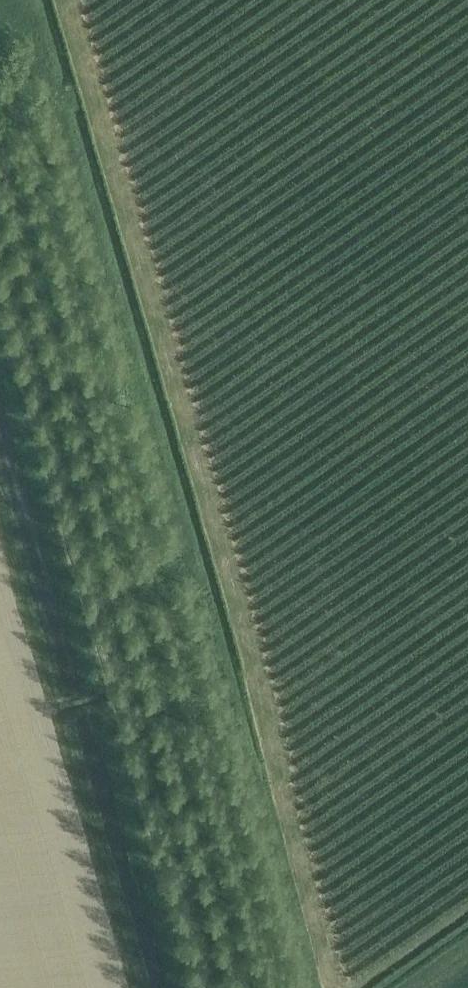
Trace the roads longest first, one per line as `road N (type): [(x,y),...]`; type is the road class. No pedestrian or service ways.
road 1 (track): [(0,299),(205,987)]

